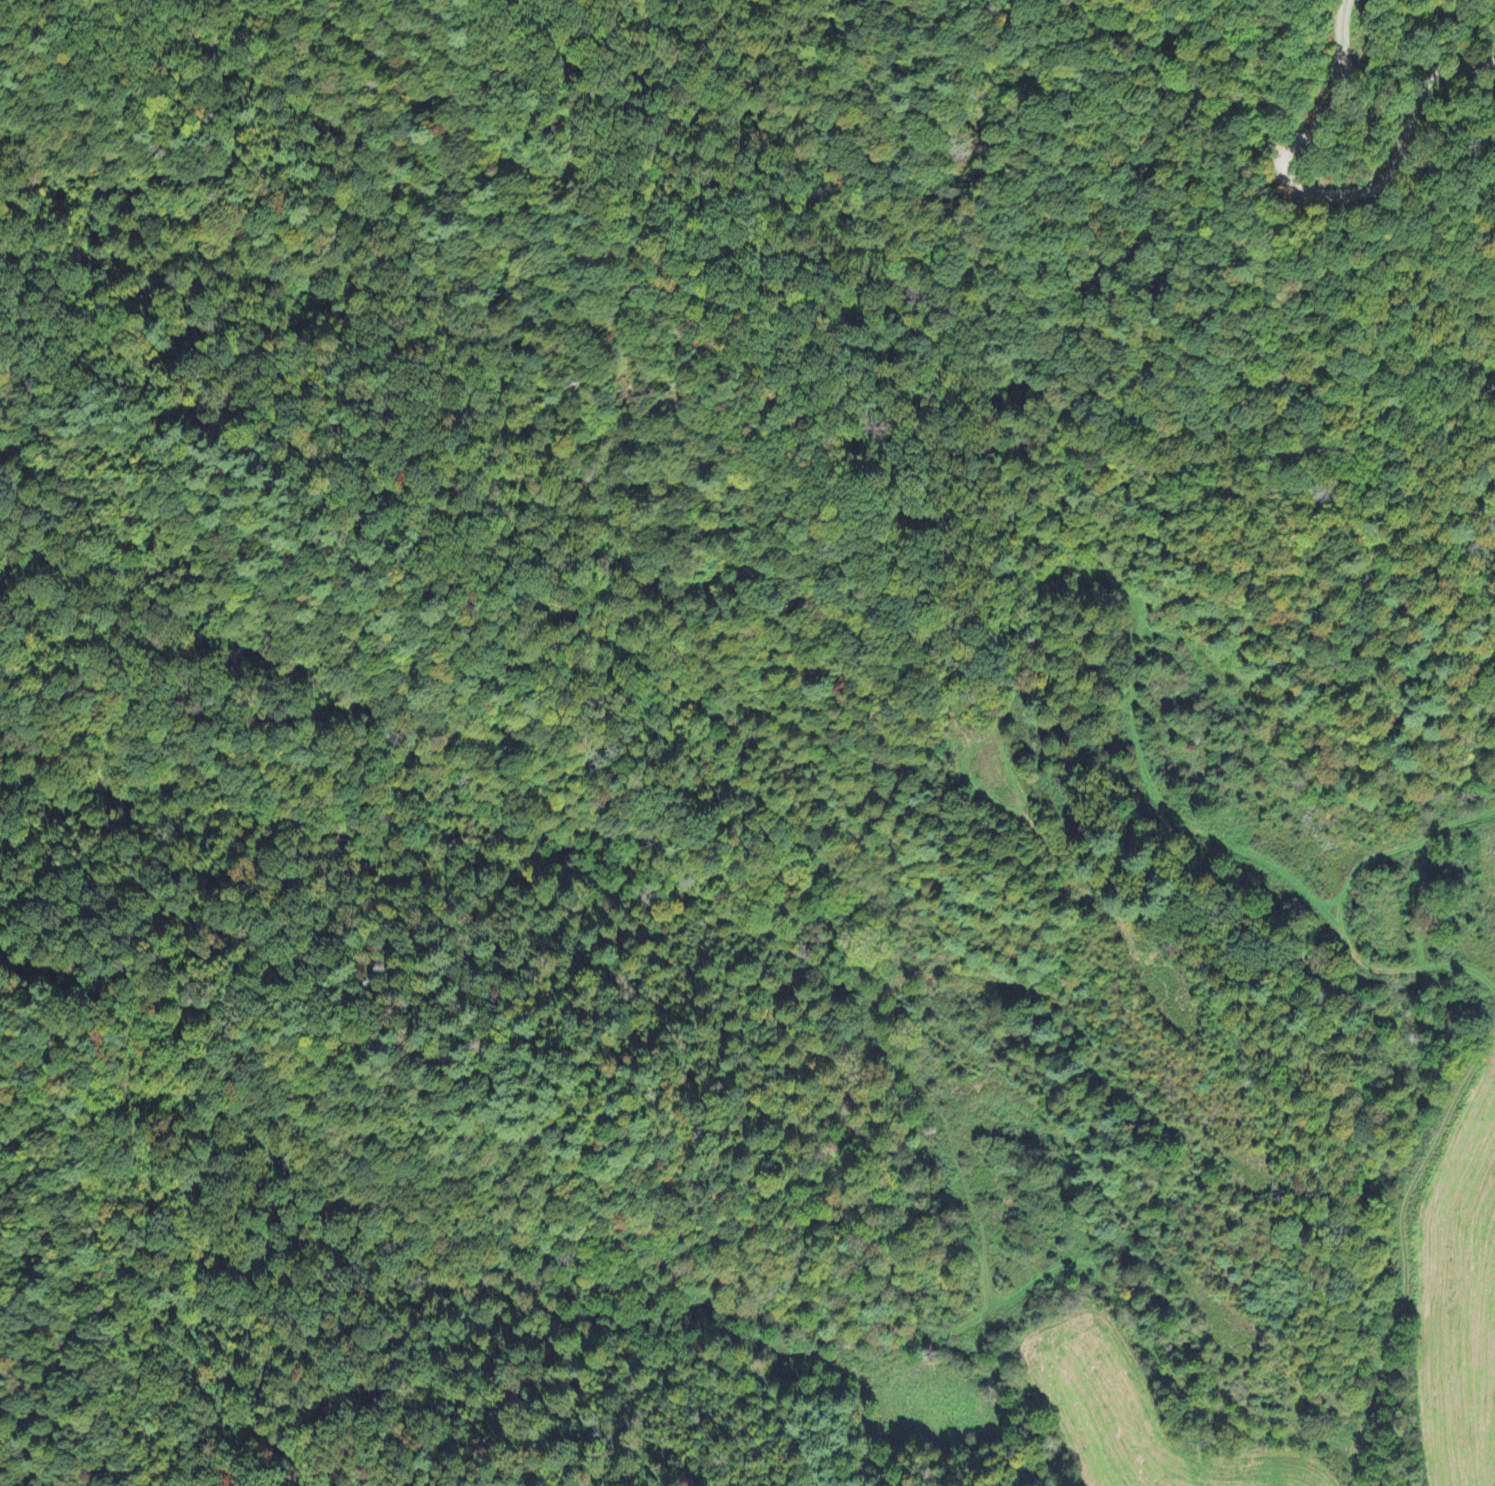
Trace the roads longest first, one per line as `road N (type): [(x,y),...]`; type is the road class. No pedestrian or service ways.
road 1 (residential): [(1348,0),(1349,68),(1340,100),(1291,148),(1290,187),(1346,205),(1385,189),(1404,174),(1428,111),(1494,68)]
road 2 (residential): [(1359,1485),(1358,1444),(1403,1302),(1404,1195),(1494,1036)]

